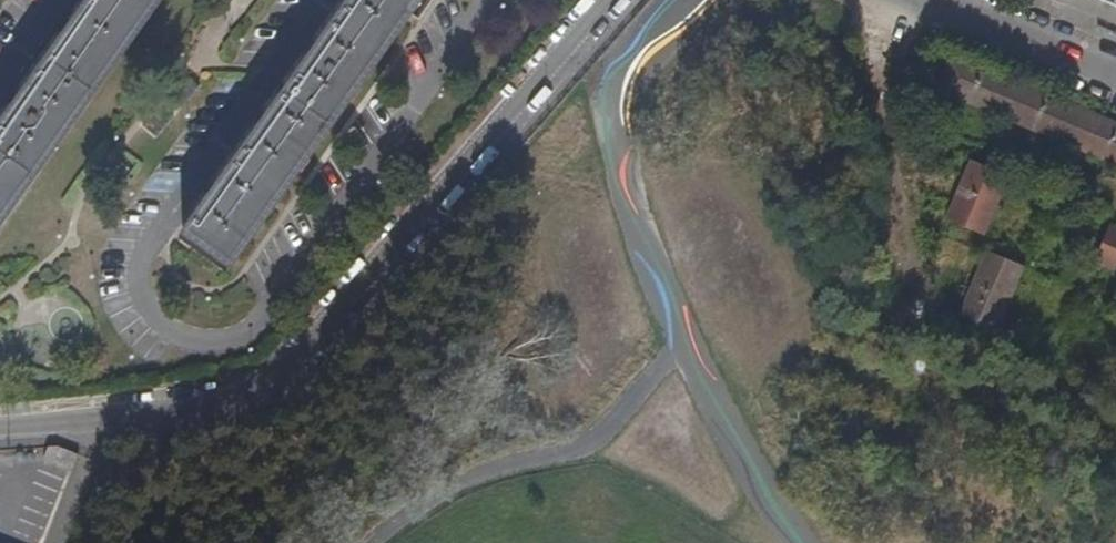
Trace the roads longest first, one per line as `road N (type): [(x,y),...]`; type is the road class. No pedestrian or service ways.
road 1 (residential): [(609,0),(276,382),(239,396),(0,422)]
road 2 (residential): [(934,0),(1115,77)]

